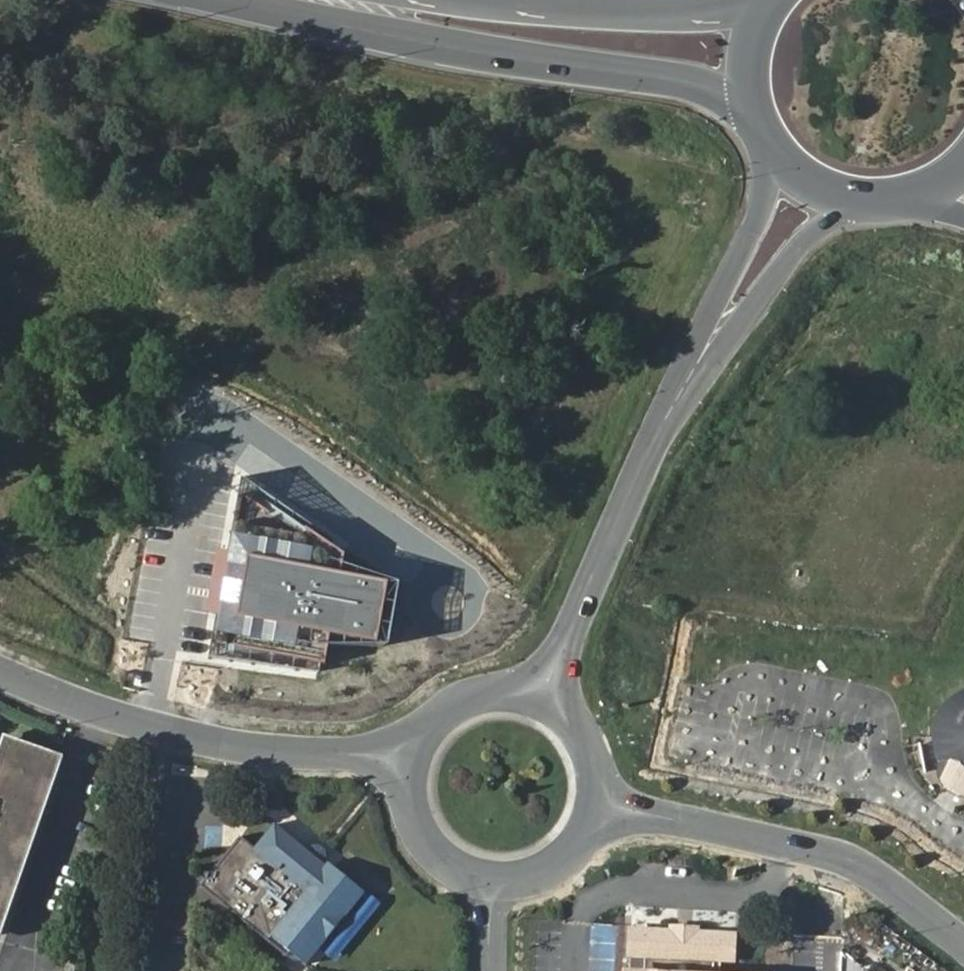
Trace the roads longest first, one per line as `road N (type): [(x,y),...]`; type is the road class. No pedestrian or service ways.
road 1 (primary): [(241,0),(414,40),(700,84),(752,113)]
road 2 (unclassified): [(0,673),(150,726),(249,749),(416,760)]
road 3 (unclassified): [(601,804),(856,862),(963,945)]
road 4 (unclassified): [(543,697),(652,441),(691,376)]
road 5 (unclassified): [(416,760),(420,821),(461,867),(491,878),(548,870),(591,831),(601,804)]
road 6 (primary): [(752,0),(665,14),(468,0)]
road 7 (unclassified): [(691,376),(799,245),(864,197)]
road 8 (unclassified): [(767,143),(768,180),(755,225),(719,290),(691,376)]
road 9 (unclassified): [(543,697),(512,690),(452,708),(416,760)]
road 10 (unclassified): [(601,804),(591,740),(543,697)]

